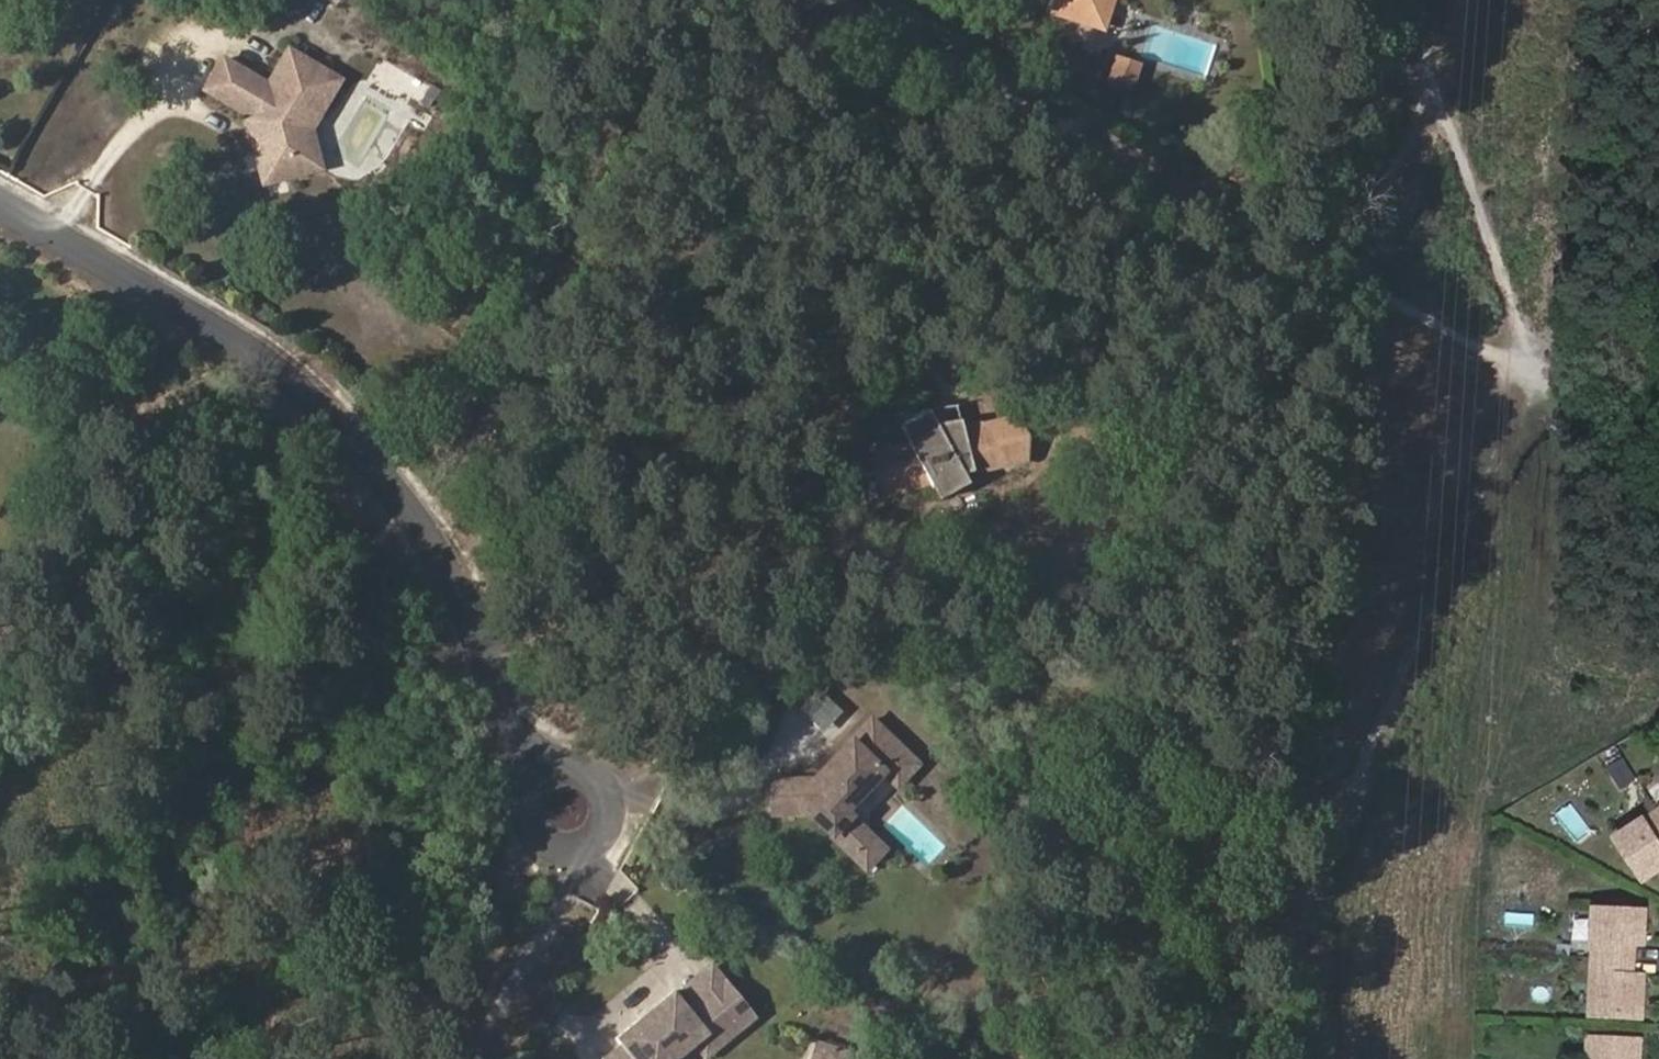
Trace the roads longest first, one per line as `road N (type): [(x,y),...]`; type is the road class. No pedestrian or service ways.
road 1 (residential): [(574,820),(478,618),(337,419),(254,357),(0,208)]
road 2 (track): [(1295,248),(1373,255),(1407,217),(1447,114)]

